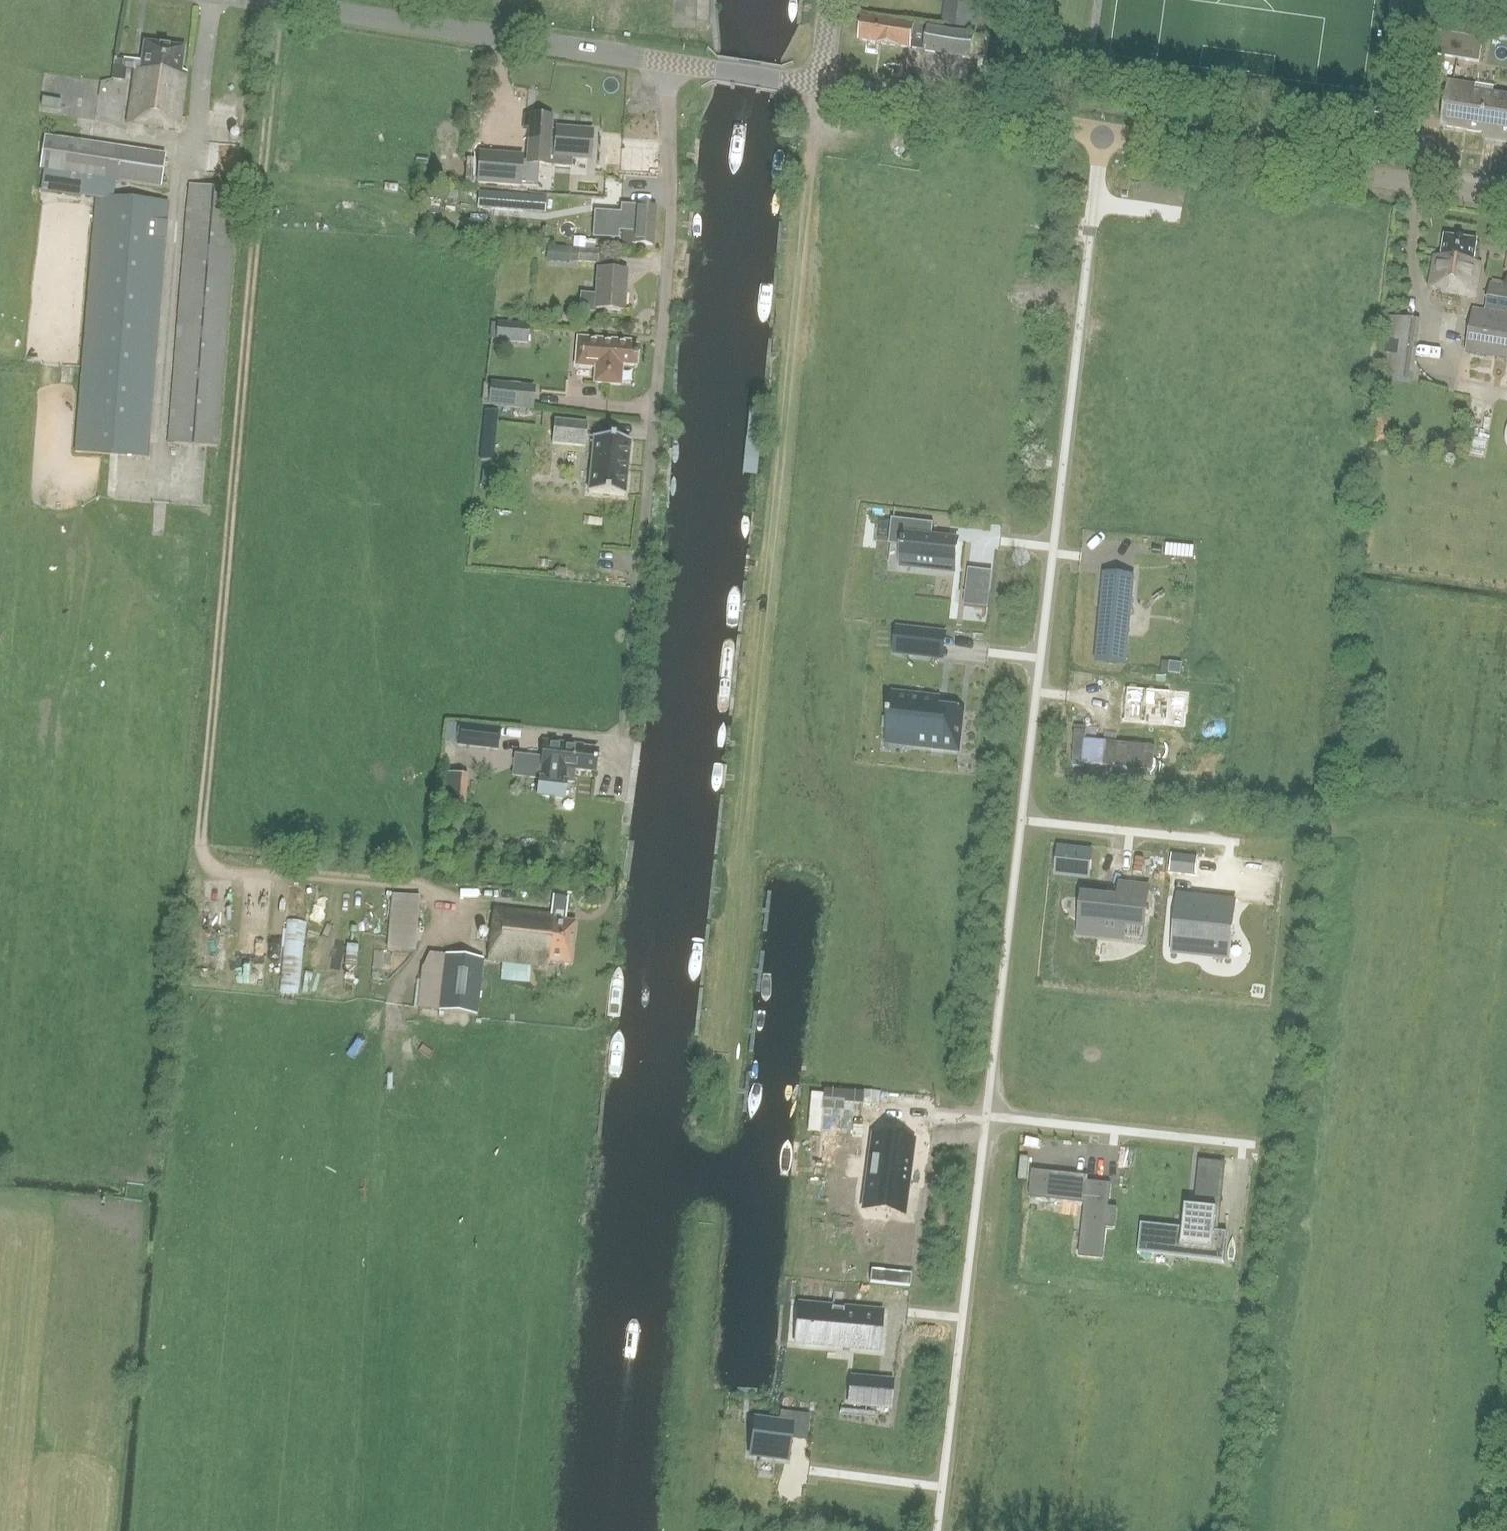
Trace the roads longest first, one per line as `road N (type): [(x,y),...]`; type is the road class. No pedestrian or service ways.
road 1 (residential): [(1100,131),(1021,820)]
road 2 (residential): [(625,729),(673,65)]
road 3 (residential): [(986,1114),(937,1530)]
road 4 (tertiary): [(673,65),(267,0)]
road 5 (unclassified): [(1506,195),(1100,131)]
road 6 (residential): [(1021,820),(986,1114)]
road 7 (unclassified): [(1100,131),(817,87)]
road 8 (residential): [(986,1114),(1249,1146)]
road 9 (residential): [(1021,820),(1212,842)]
road 10 (tertiary): [(800,85),(673,65)]

